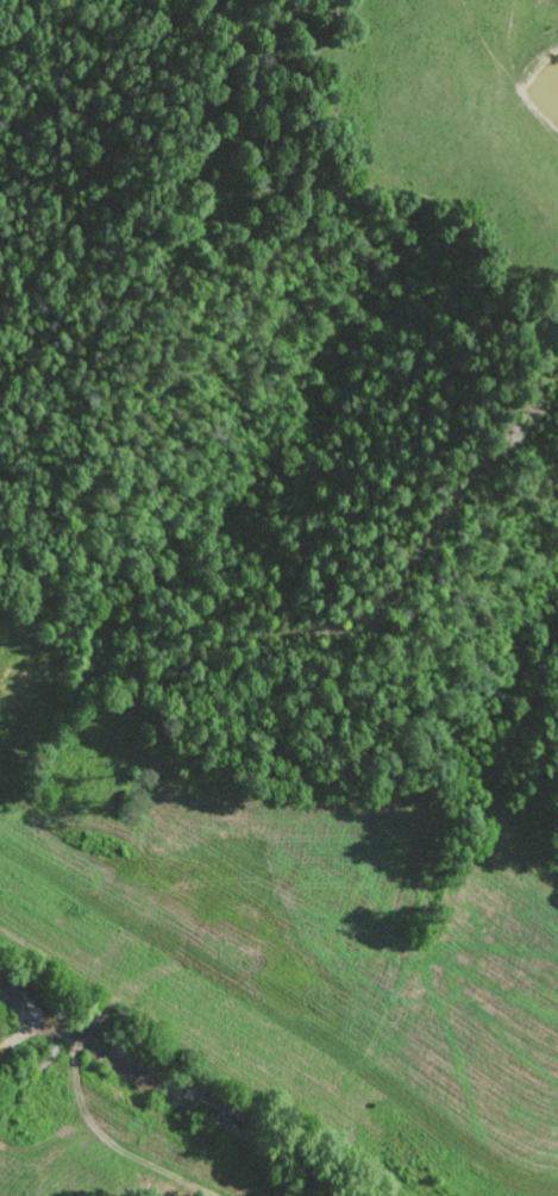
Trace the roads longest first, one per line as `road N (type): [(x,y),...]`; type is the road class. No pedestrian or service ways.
road 1 (residential): [(0,926),(281,1122),(446,1195)]

